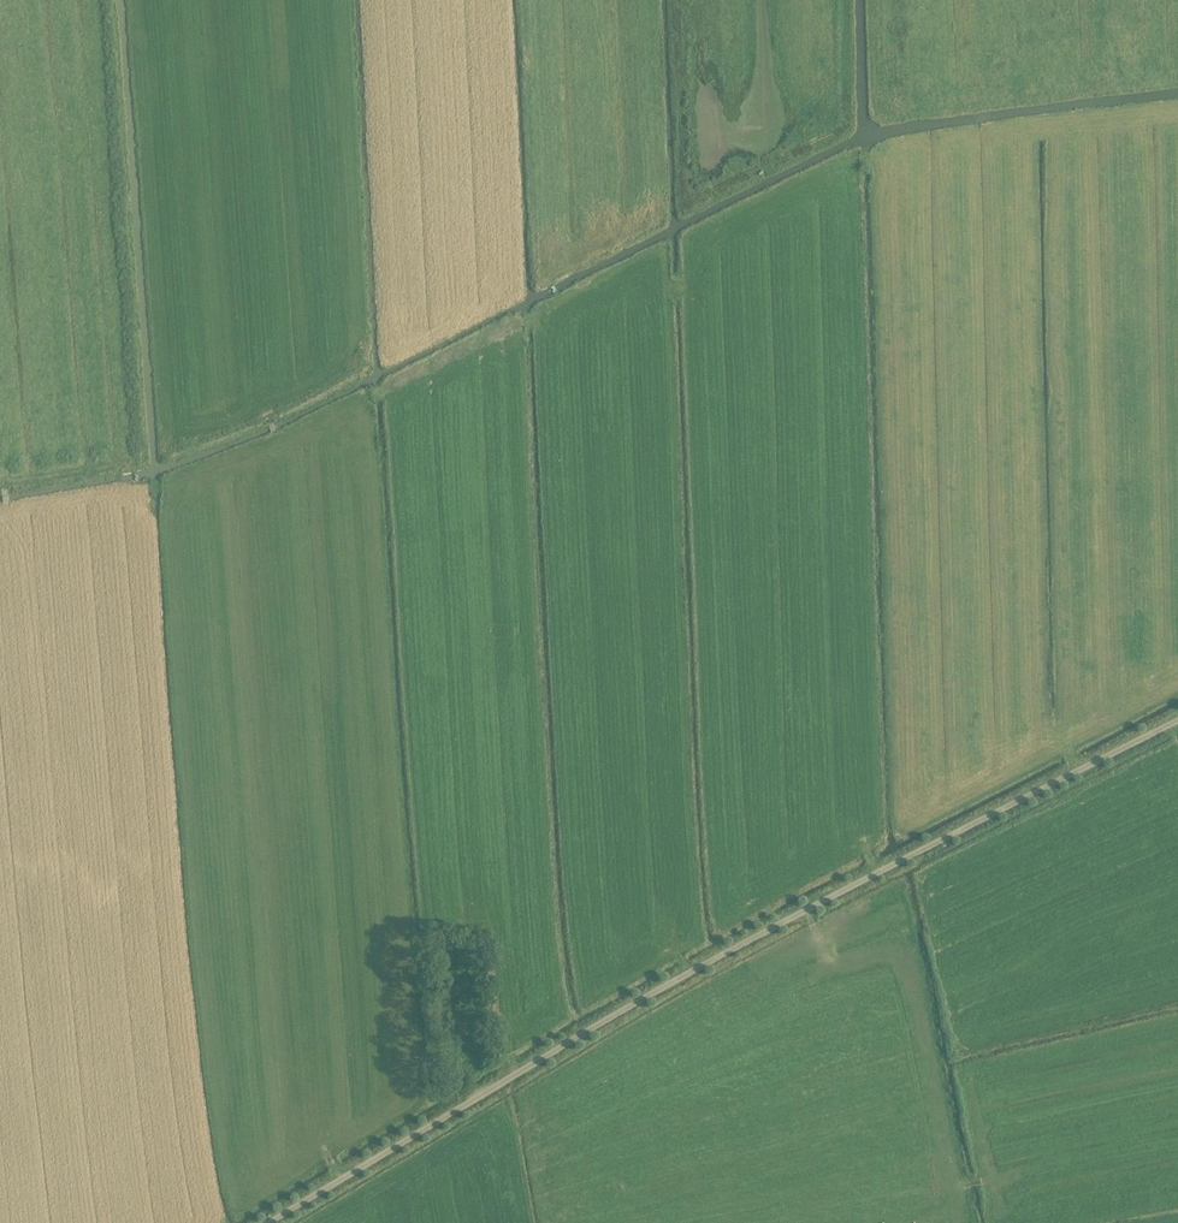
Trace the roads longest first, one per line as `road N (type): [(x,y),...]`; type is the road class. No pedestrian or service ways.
road 1 (unclassified): [(269,1222),(611,1017),(1177,722)]

